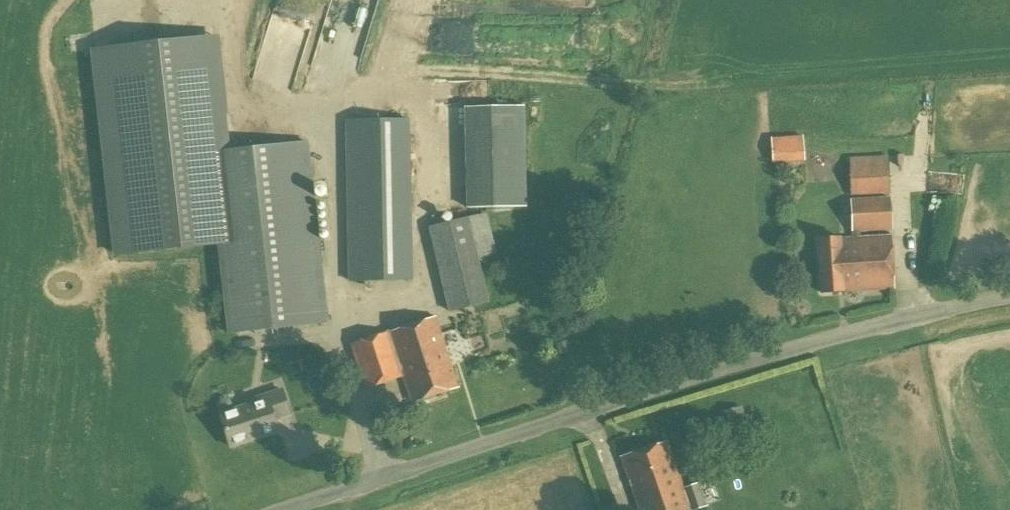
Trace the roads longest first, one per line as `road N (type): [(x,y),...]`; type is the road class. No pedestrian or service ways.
road 1 (unclassified): [(1009,297),(796,348),(281,509)]
road 2 (track): [(246,0),(235,41),(240,116),(322,109),(337,337),(382,478)]
road 3 (track): [(406,0),(385,101),(322,109)]

